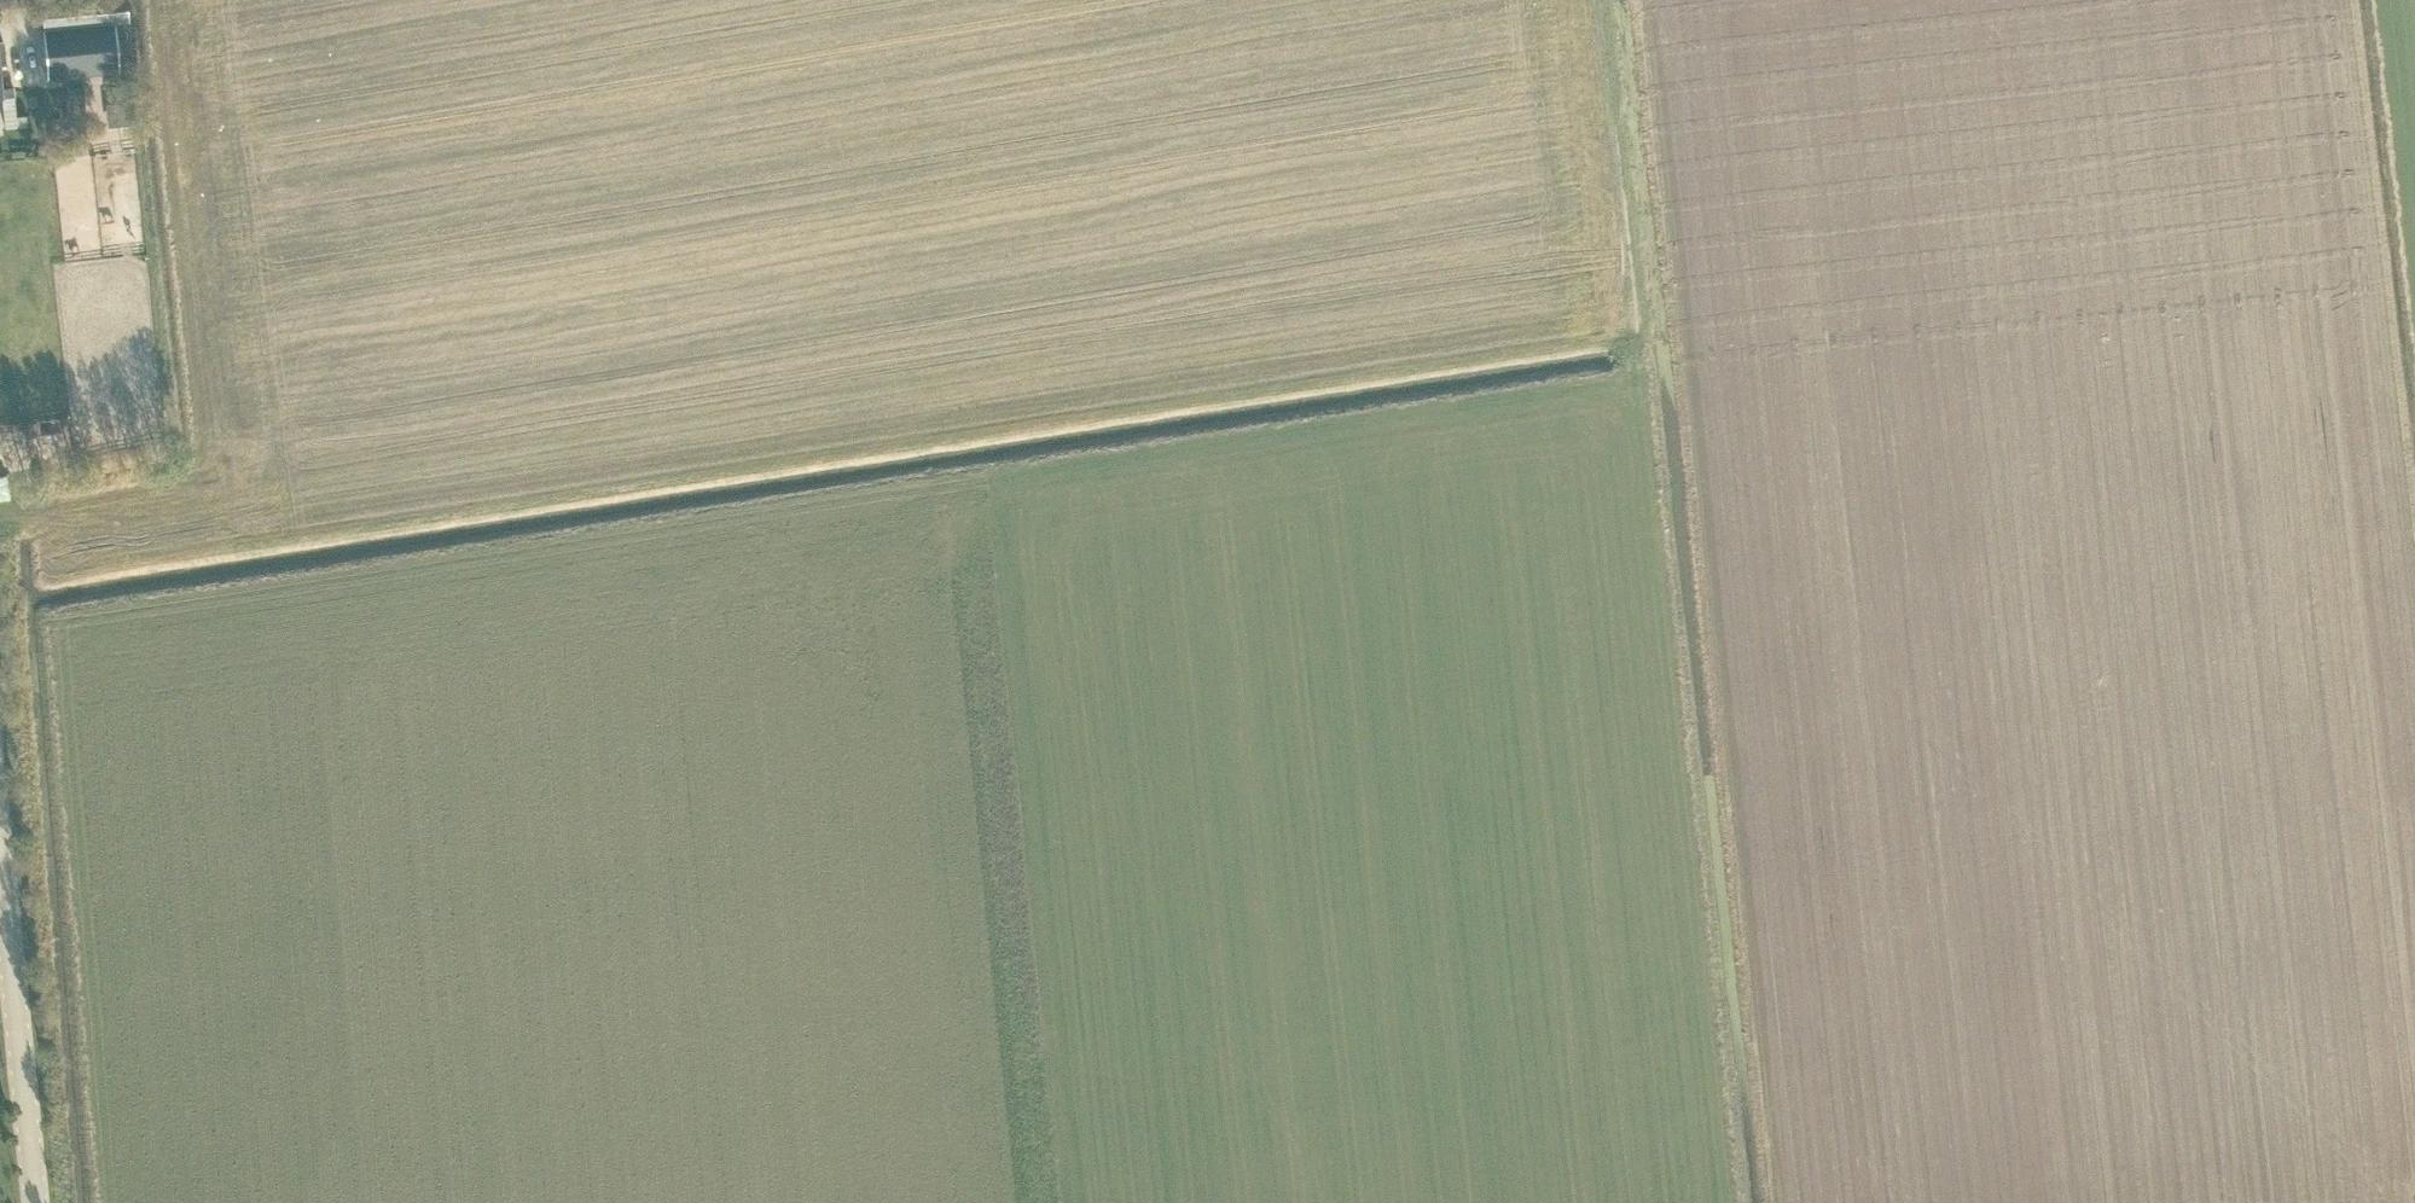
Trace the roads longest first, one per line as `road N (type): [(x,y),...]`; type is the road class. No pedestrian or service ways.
road 1 (tertiary): [(34,1202),(0,874)]

